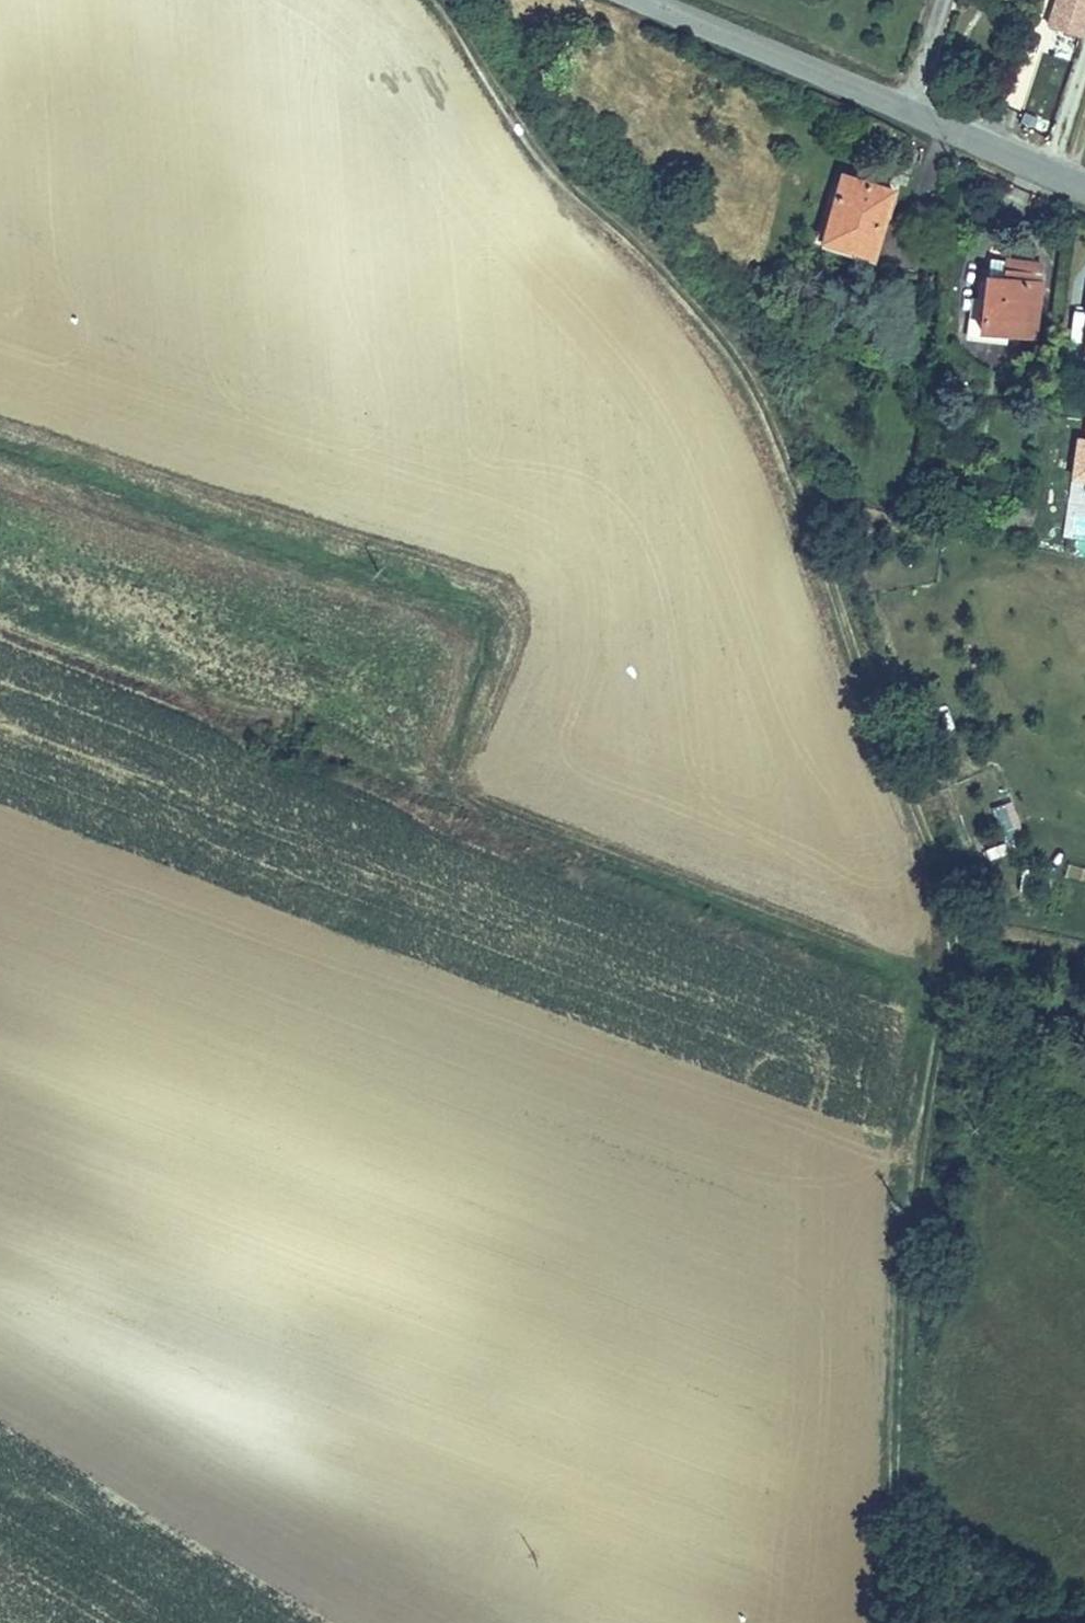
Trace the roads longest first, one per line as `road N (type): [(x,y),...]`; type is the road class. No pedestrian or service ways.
road 1 (track): [(447,0),(527,129),(595,200),(677,269),(734,343),(785,436),(939,883),(952,1006),(910,1248),(884,1622)]
road 2 (residential): [(643,0),(1084,185)]

